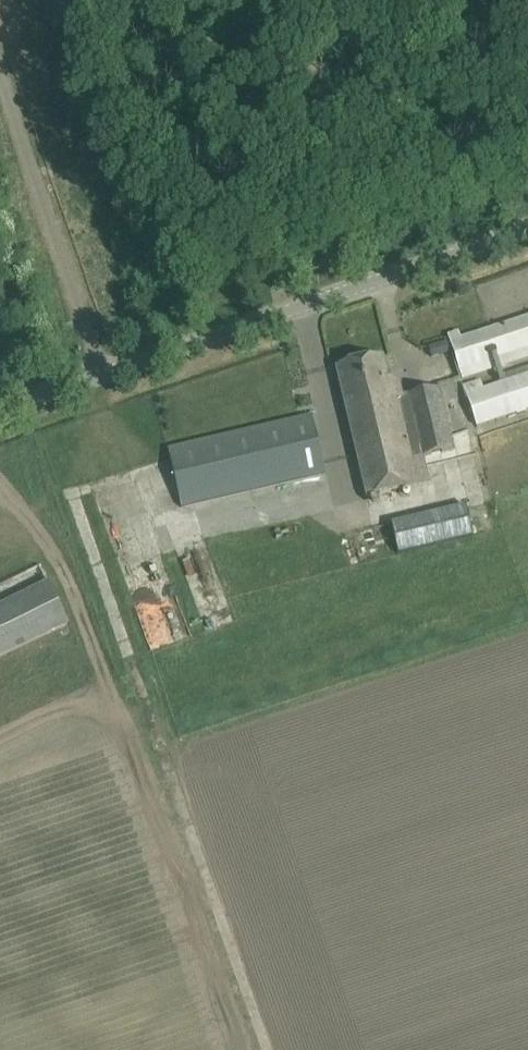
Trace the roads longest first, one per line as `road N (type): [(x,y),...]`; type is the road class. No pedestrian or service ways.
road 1 (unclassified): [(0,409),(527,230)]

